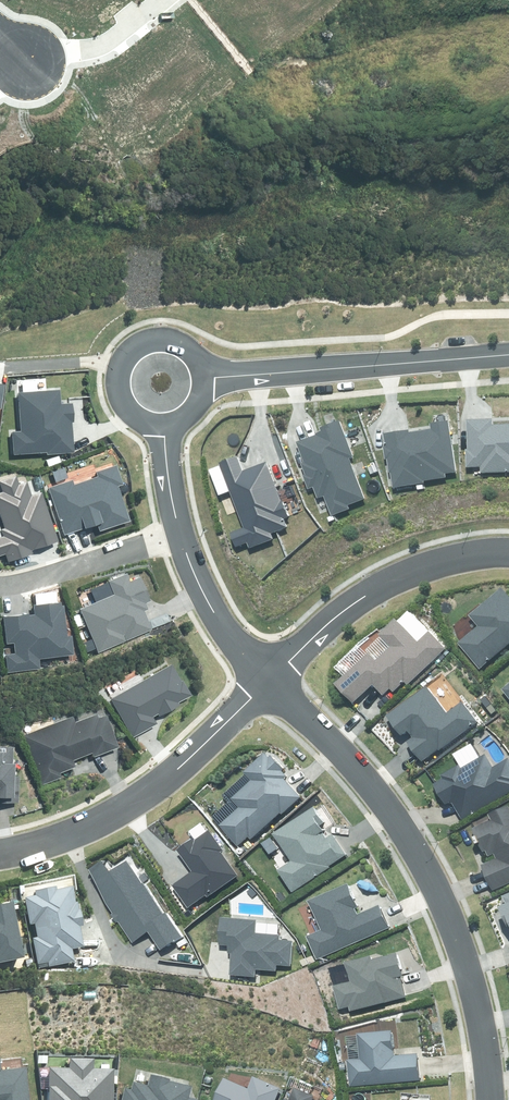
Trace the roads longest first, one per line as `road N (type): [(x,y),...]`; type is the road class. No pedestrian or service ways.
road 1 (residential): [(489,1099),(477,999),(431,881),(358,770),(268,680)]
road 2 (residential): [(0,851),(65,837),(118,809),(268,680)]
road 3 (residential): [(204,375),(508,354)]
road 4 (residential): [(508,552),(485,551),(394,581),(268,680)]
road 5 (track): [(508,34),(405,41),(336,62),(253,74)]
road 6 (residential): [(165,421),(138,414),(120,392),(126,352),(149,336),(177,338),(196,353),(204,375)]
road 7 (residential): [(0,582),(180,533)]
road 8 (residential): [(268,680),(228,633),(180,533)]
road 9 (residential): [(162,0),(100,47),(37,65)]

